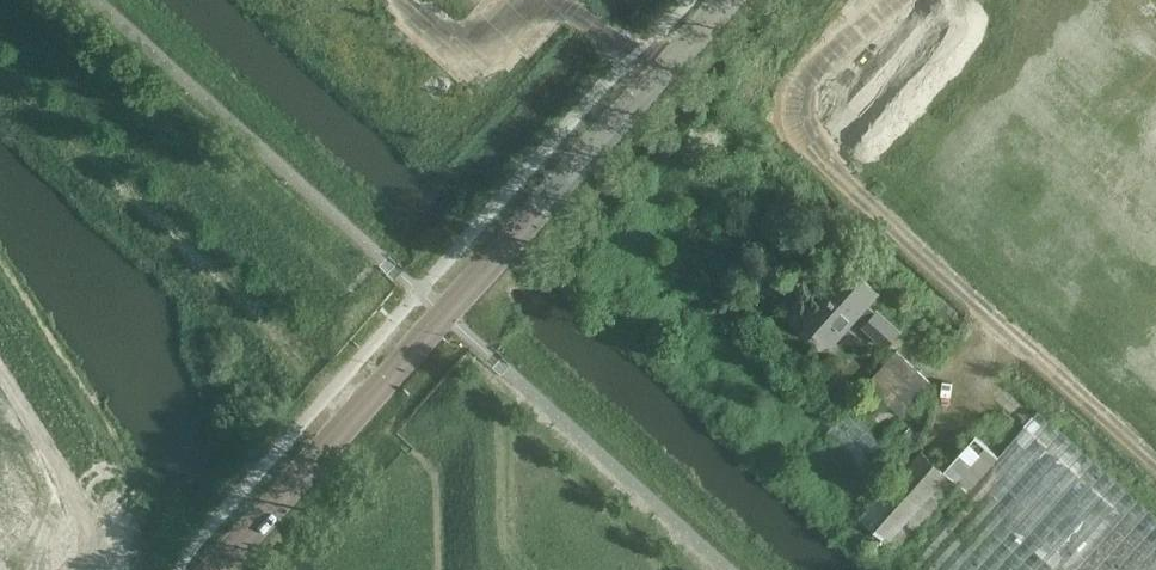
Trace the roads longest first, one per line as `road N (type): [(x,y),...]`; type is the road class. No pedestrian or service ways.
road 1 (tertiary): [(211,569),(726,0)]
road 2 (track): [(864,0),(793,90),(802,137),(1155,473)]
road 3 (track): [(73,569),(81,530),(0,396)]

